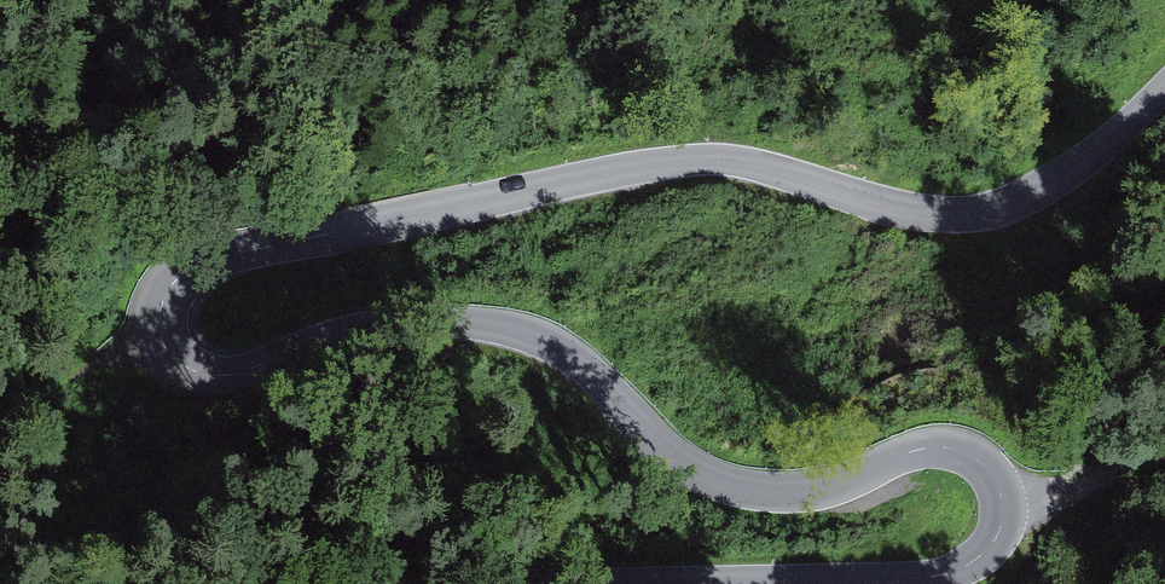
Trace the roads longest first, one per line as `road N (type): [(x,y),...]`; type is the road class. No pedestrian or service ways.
road 1 (tertiary): [(1164,87),(1099,150),(1021,198),(962,214),(900,209),(754,165),(647,159),(213,259),(176,278),(160,339),(179,368),(206,380),(233,377),(356,327),(480,324),(570,354),(674,458),(726,487),(808,493),(941,446),(985,464),(1005,497),(996,542),(954,573),(718,583)]
road 2 (track): [(1164,451),(1005,524)]

